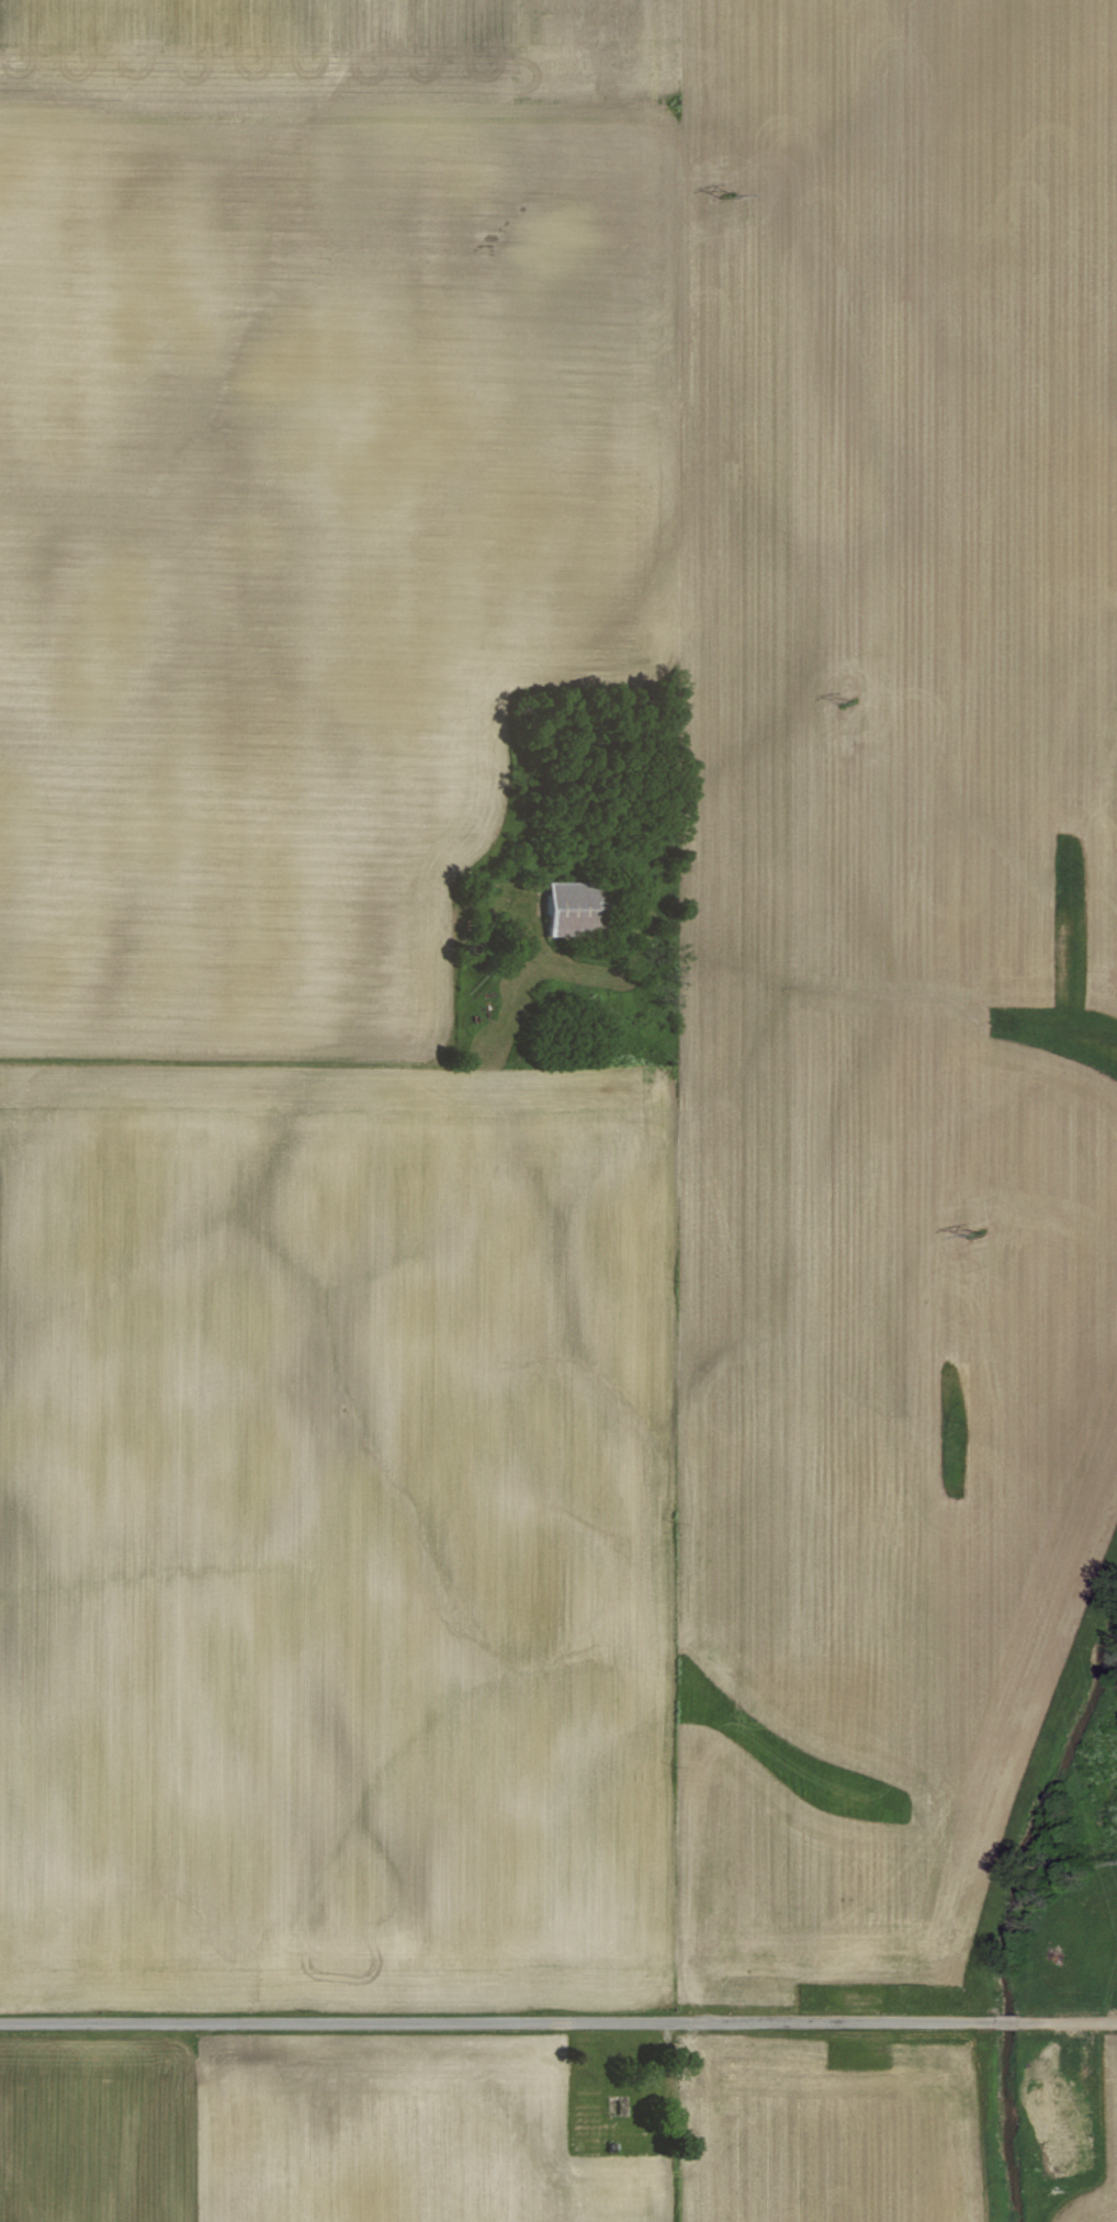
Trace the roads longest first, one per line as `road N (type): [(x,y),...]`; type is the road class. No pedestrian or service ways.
road 1 (residential): [(0,2019),(991,2020)]

